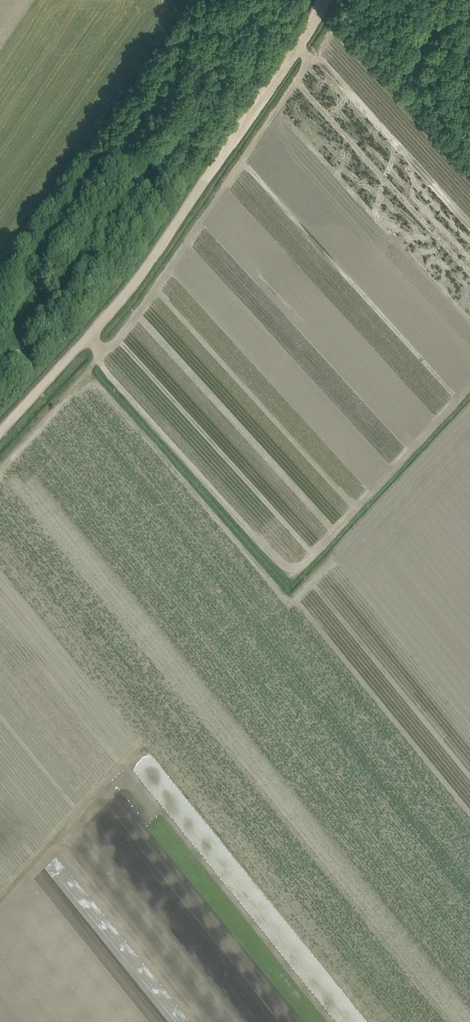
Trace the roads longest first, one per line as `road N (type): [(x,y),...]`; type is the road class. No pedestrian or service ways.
road 1 (track): [(0,434),(139,277),(321,0)]

